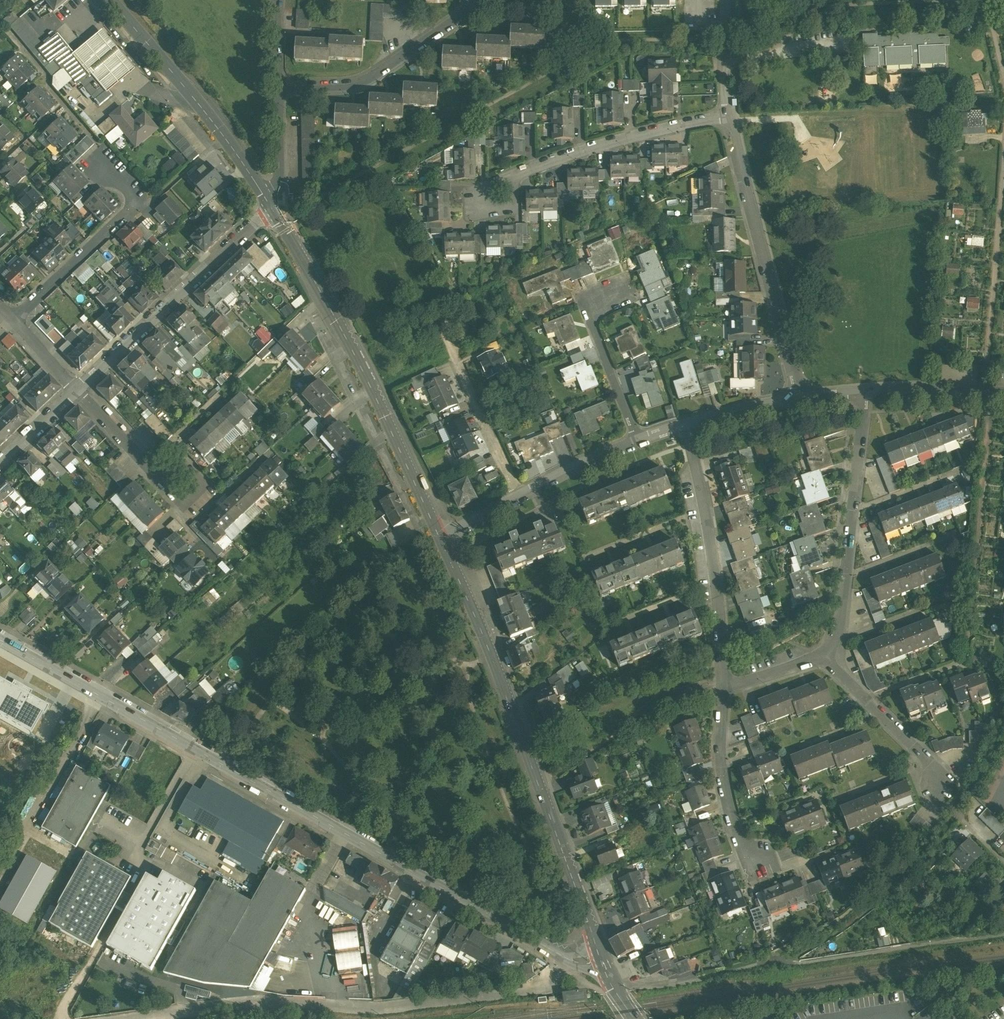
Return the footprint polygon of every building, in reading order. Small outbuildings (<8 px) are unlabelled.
[(43,1),(33,10),(37,15),(48,6),(53,12),(68,0),(42,0),(43,1)] [(595,8),(612,8),(612,7),(612,0),(595,0),(595,8)] [(624,8),(641,8),(641,7),(641,0),(624,0),(624,8)] [(420,7),(372,5),(370,34),(382,35),(383,17),(419,19),(420,7)] [(310,11),(298,10),(297,29),(309,30),(310,11)] [(57,93),(73,80),(63,68),(75,58),(73,55),(56,35),(42,47),(19,19),(9,27),(52,78),(52,86),(57,93)] [(545,30),(512,28),(511,40),(511,48),(544,50),(545,30)] [(92,72),(108,92),(134,70),(101,31),(73,55),(75,58),(89,74),(92,72)] [(945,64),(945,47),(953,46),(959,71),(971,69),(971,67),(984,64),(977,34),(952,39),(952,41),(938,41),(938,36),(918,37),(918,39),(911,39),(910,35),(898,35),(898,38),(877,39),(877,36),(864,36),(865,68),(945,64)] [(511,40),(478,38),(477,51),(476,59),(510,61),(511,48),(511,40)] [(364,41),(330,39),(330,43),(329,60),(363,62),(364,41)] [(330,43),(297,41),(295,62),(329,64),(329,60),(330,43)] [(477,51),(444,49),(442,70),(476,72),(476,59),(477,51)] [(16,56),(0,71),(9,80),(25,65),(16,56)] [(696,58),(697,70),(713,69),(712,57),(696,58)] [(63,68),(73,80),(77,84),(79,82),(99,106),(112,96),(108,92),(92,72),(89,74),(75,58),(63,68)] [(673,61),(649,62),(650,84),(652,84),(672,83),(676,83),(675,74),(675,72),(673,72),(673,61)] [(25,65),(9,80),(18,89),(33,75),(25,65)] [(672,83),(652,84),(652,97),(672,97),(672,83)] [(438,87),(404,85),(404,99),(403,106),(437,108),(438,87)] [(36,88),(21,103),(30,112),(45,97),(36,88)] [(4,94),(0,97),(0,108),(4,112),(3,112),(3,113),(13,104),(4,94)] [(622,94),(602,94),(602,108),(622,108),(622,94)] [(45,97),(30,112),(39,121),(54,106),(45,97)] [(404,99),(370,97),(370,110),(369,118),(403,119),(403,106),(404,99)] [(672,97),(652,97),(652,114),(672,113),(672,97)] [(370,110),(336,108),(335,128),(369,130),(369,118),(370,110)] [(622,108),(602,108),(602,125),(623,124),(622,108)] [(123,114),(119,109),(110,117),(114,121),(123,114)] [(572,109),(552,110),(553,123),(573,123),(572,109)] [(971,113),(956,114),(957,135),(985,133),(984,121),(982,121),(981,111),(970,111),(971,113)] [(118,127),(104,138),(110,145),(124,134),(135,148),(157,130),(144,114),(133,123),(124,112),(123,114),(114,121),(118,127)] [(314,115),(302,115),(304,182),(316,182),(314,115)] [(110,117),(96,129),(104,138),(118,127),(114,121),(110,117)] [(58,119),(43,134),(52,143),(67,128),(58,119)] [(573,123),(553,123),(553,140),(573,139),(573,123)] [(0,124),(0,150),(7,143),(13,137),(0,124)] [(167,137),(176,129),(172,125),(163,133),(167,137)] [(523,140),(523,126),(503,127),(503,140),(523,140)] [(67,128),(52,143),(60,153),(76,138),(67,128)] [(171,141),(180,134),(176,129),(167,137),(171,141)] [(175,146),(184,138),(180,134),(171,141),(175,146)] [(474,135),(465,140),(465,142),(468,142),(469,150),(474,150),(474,146),(474,135)] [(94,144),(87,136),(82,140),(90,149),(94,144)] [(179,150),(188,143),(184,138),(175,146),(179,150)] [(90,149),(82,140),(78,144),(86,153),(90,149)] [(523,140),(503,140),(504,157),(524,157),(523,140)] [(183,155),(191,147),(188,143),(179,150),(183,155)] [(86,153),(78,144),(73,149),(81,157),(86,153)] [(682,145),(665,146),(666,166),(682,166),(682,159),(682,148),(682,145)] [(454,151),(454,146),(445,152),(445,165),(454,164),(454,151)] [(665,146),(652,146),(652,159),(652,166),(666,166),(665,146)] [(187,159),(195,151),(191,147),(183,155),(187,159)] [(19,148),(10,156),(14,160),(22,152),(19,148)] [(73,149),(69,153),(77,161),(81,157),(73,149)] [(454,151),(454,164),(474,164),(474,150),(469,150),(454,151)] [(190,163),(199,156),(195,151),(187,159),(190,163)] [(170,173),(185,160),(178,152),(163,165),(170,173)] [(77,161),(69,153),(64,157),(72,165),(77,161)] [(640,156),(624,157),(624,177),(641,176),(641,171),(640,160),(640,156)] [(624,157),(610,157),(611,170),(611,177),(624,177),(624,157)] [(14,161),(8,166),(0,173),(13,187),(27,174),(14,161)] [(716,163),(704,168),(707,175),(710,173),(718,169),(719,169),(716,163)] [(190,180),(206,198),(224,182),(208,164),(200,171),(191,179),(190,180)] [(474,164),(454,164),(454,172),(455,181),(475,180),(474,164)] [(63,190),(78,176),(69,166),(54,181),(63,190)] [(187,174),(191,179),(200,171),(196,166),(187,174)] [(598,169),(582,170),(583,190),(599,189),(599,182),(598,171),(598,169)] [(582,170),(569,170),(569,183),(569,190),(583,190),(582,170)] [(63,190),(71,200),(78,193),(87,185),(78,176),(63,190)] [(710,177),(709,177),(709,179),(699,180),(699,195),(723,194),(722,177),(720,177),(710,177)] [(42,201),(29,188),(16,200),(29,215),(37,208),(36,207),(42,201)] [(93,213),(109,198),(100,189),(92,197),(85,204),(93,213)] [(557,190),(541,191),(541,211),(558,211),(557,195),(557,190)] [(541,191),(527,191),(527,193),(528,206),(527,206),(527,211),(541,211),(541,191)] [(74,205),(79,200),(82,198),(78,193),(71,200),(70,201),(74,205)] [(85,204),(92,197),(87,193),(82,198),(79,200),(83,205),(85,204)] [(440,193),(428,194),(428,195),(428,207),(448,207),(448,193),(440,193)] [(723,194),(699,195),(699,209),(699,210),(702,210),(723,210),(724,210),(723,194)] [(428,195),(419,195),(420,208),(428,207),(428,195)] [(118,207),(109,198),(93,213),(102,222),(118,207)] [(183,214),(169,198),(155,210),(157,212),(165,221),(169,226),(183,214)] [(964,205),(953,205),(952,215),(963,216),(964,205)] [(448,207),(428,207),(429,224),(431,224),(442,223),(449,223),(448,207)] [(204,217),(198,210),(195,212),(194,214),(200,221),(204,217)] [(165,221),(157,212),(153,216),(161,225),(165,221)] [(200,221),(194,214),(189,218),(196,225),(200,221)] [(219,214),(205,227),(218,240),(232,228),(219,214)] [(34,217),(26,225),(30,229),(38,221),(34,217)] [(724,221),(714,222),(714,223),(715,252),(735,251),(734,221),(724,221)] [(85,231),(78,223),(73,227),(79,233),(81,235),(85,231)] [(135,229),(130,223),(117,236),(129,249),(142,237),(142,236),(135,229)] [(73,227),(71,224),(67,228),(74,237),(79,233),(73,227)] [(152,236),(141,224),(135,229),(142,236),(142,237),(146,241),(152,236)] [(70,241),(56,225),(47,234),(51,239),(61,249),(70,241)] [(218,240),(205,227),(192,239),(205,253),(218,240)] [(501,227),(486,228),(486,236),(487,247),(487,248),(502,247),(501,227)] [(516,227),(501,227),(502,247),(517,247),(516,236),(516,227)] [(474,234),(459,235),(460,255),(475,254),(475,247),(475,236),(474,234)] [(459,235),(444,235),(445,255),(460,255),(459,235)] [(984,239),(972,237),(972,246),(983,247),(984,239)] [(51,239),(42,247),(56,263),(66,254),(61,249),(51,239)] [(608,240),(589,248),(593,259),(589,261),(594,274),(595,274),(618,264),(608,240)] [(169,253),(161,245),(156,249),(160,254),(164,257),(169,253)] [(260,251),(255,245),(246,253),(253,261),(250,264),(258,272),(270,261),(260,251)] [(56,263),(42,247),(32,256),(39,263),(47,272),(56,263)] [(274,257),(265,247),(260,251),(270,261),(274,257)] [(243,250),(231,262),(241,273),(250,264),(253,261),(246,253),(243,250)] [(653,250),(647,252),(648,253),(639,257),(646,273),(639,276),(645,288),(666,280),(653,250)] [(182,275),(165,258),(165,259),(164,257),(160,254),(153,261),(158,267),(174,283),(182,275)] [(27,259),(23,255),(19,259),(20,260),(26,267),(31,263),(27,259)] [(32,256),(31,255),(27,259),(31,263),(35,267),(39,263),(32,256)] [(26,267),(20,260),(11,269),(25,284),(35,276),(26,267)] [(594,274),(589,261),(580,265),(580,266),(585,277),(594,274)] [(231,262),(219,273),(229,284),(241,273),(231,262)] [(85,263),(72,274),(82,284),(94,273),(85,263)] [(728,279),(728,293),(728,294),(737,294),(745,293),(745,263),(724,263),(725,279),(728,279)] [(960,265),(947,264),(946,275),(959,276),(960,265)] [(120,266),(116,270),(121,275),(125,272),(120,266)] [(580,266),(568,271),(571,279),(572,282),(585,277),(580,266)] [(141,274),(135,267),(131,271),(134,275),(137,277),(141,274)] [(174,283),(158,267),(152,274),(155,277),(153,278),(154,279),(153,281),(158,286),(157,287),(160,289),(162,287),(165,291),(174,283)] [(25,284),(11,269),(1,278),(16,293),(25,284)] [(560,270),(523,284),(528,295),(550,286),(552,291),(546,293),(547,295),(549,294),(553,305),(566,299),(562,288),(561,289),(559,283),(564,281),(561,274),(560,270)] [(568,271),(561,274),(564,281),(565,282),(571,279),(568,271)] [(126,282),(149,306),(157,298),(137,277),(134,275),(131,278),(125,272),(121,275),(120,276),(126,282)] [(257,276),(253,272),(250,274),(245,278),(250,282),(252,285),(255,282),(254,279),(257,276)] [(207,284),(223,301),(235,290),(229,284),(219,273),(207,284)] [(72,298),(77,294),(66,280),(60,285),(72,298)] [(118,289),(111,281),(106,285),(114,293),(118,289)] [(149,306),(126,282),(122,287),(127,292),(125,294),(130,300),(129,301),(141,314),(149,306)] [(223,301),(207,284),(195,296),(198,298),(196,300),(203,308),(210,303),(215,309),(223,301)] [(107,287),(99,294),(106,301),(108,299),(114,294),(107,287)] [(662,290),(651,295),(654,303),(665,298),(662,290)] [(106,301),(99,294),(95,299),(97,301),(100,297),(105,303),(106,301)] [(122,303),(114,294),(108,299),(117,308),(118,307),(122,303)] [(654,303),(646,306),(651,317),(657,314),(664,331),(680,325),(669,297),(665,298),(654,303)] [(980,299),(967,298),(967,309),(979,310),(980,299)] [(112,317),(120,309),(118,307),(117,308),(108,299),(106,301),(111,307),(107,311),(112,317)] [(111,307),(106,301),(105,303),(101,306),(107,311),(111,307)] [(731,306),(731,321),(755,320),(755,305),(740,305),(731,306)] [(184,306),(176,314),(187,327),(192,322),(196,319),(184,306)] [(132,322),(120,309),(112,317),(124,329),(132,322)] [(198,338),(187,327),(176,314),(167,322),(188,344),(190,345),(198,338)] [(570,315),(543,326),(547,334),(556,332),(563,347),(580,340),(579,340),(572,322),(570,315)] [(54,328),(43,316),(34,324),(46,336),(54,328)] [(216,316),(209,324),(219,334),(227,326),(216,316)] [(124,329),(112,317),(104,324),(111,332),(115,336),(116,337),(124,329)] [(755,320),(731,321),(732,335),(732,336),(748,335),(756,335),(755,320)] [(211,342),(192,322),(187,327),(198,338),(206,347),(211,342)] [(104,324),(98,330),(109,341),(113,338),(109,334),(111,332),(104,324)] [(261,326),(255,334),(266,343),(273,335),(261,326)] [(646,354),(633,326),(624,330),(626,335),(615,340),(620,351),(628,348),(633,360),(646,354)] [(954,328),(942,327),(941,337),(953,338),(954,328)] [(151,337),(176,364),(181,360),(173,352),(176,348),(159,330),(151,337)] [(104,348),(91,335),(88,338),(82,331),(76,336),(96,356),(104,348)] [(277,359),(284,352),(292,360),(293,358),(306,346),(292,331),(280,343),(280,344),(271,353),(277,359)] [(96,356),(76,336),(73,332),(65,340),(68,343),(88,363),(96,356)] [(17,342),(9,334),(1,342),(9,350),(17,342)] [(154,357),(155,357),(161,363),(161,362),(172,374),(179,367),(176,364),(151,337),(143,345),(154,357)] [(190,345),(198,354),(206,347),(198,338),(190,345)] [(257,339),(254,346),(260,349),(263,341),(257,339)] [(275,339),(258,355),(263,361),(271,353),(280,344),(280,343),(275,339)] [(750,341),(748,341),(736,341),(737,349),(743,349),(743,348),(750,348),(750,341)] [(88,363),(68,343),(60,351),(79,371),(88,363)] [(500,350),(496,343),(482,350),(485,357),(495,352),(500,350)] [(188,344),(184,348),(194,358),(198,354),(190,345),(188,344)] [(193,358),(182,346),(178,351),(189,363),(193,358)] [(306,346),(293,358),(306,371),(319,359),(306,346)] [(579,347),(568,352),(570,357),(581,353),(579,347)] [(743,348),(743,349),(743,354),(740,355),(740,364),(764,364),(765,364),(765,348),(750,348),(743,348)] [(480,359),(489,379),(504,372),(501,366),(505,364),(502,355),(498,357),(495,352),(485,357),(480,359)] [(126,361),(138,373),(148,385),(157,377),(153,373),(142,361),(134,353),(126,361)] [(581,353),(570,357),(574,366),(585,362),(581,353)] [(647,356),(636,361),(639,368),(650,363),(647,356)] [(157,369),(146,357),(142,361),(153,373),(157,369)] [(138,373),(126,361),(118,368),(129,381),(138,373)] [(691,361),(683,363),(687,378),(673,383),(679,399),(701,392),(691,361)] [(587,368),(585,362),(574,366),(560,372),(562,375),(561,376),(562,380),(563,379),(565,382),(576,378),(582,393),(598,386),(591,367),(587,368)] [(650,363),(639,368),(641,374),(652,369),(650,363)] [(764,364),(740,364),(740,380),(730,380),(731,389),(755,389),(755,380),(765,379),(764,364)] [(436,368),(421,375),(426,386),(441,379),(436,368)] [(174,379),(167,371),(163,375),(170,382),(174,379)] [(710,371),(704,373),(707,385),(714,383),(710,371)] [(309,372),(301,380),(305,385),(314,377),(309,372)] [(148,385),(138,373),(129,381),(136,387),(139,384),(143,389),(148,385)] [(654,373),(631,380),(636,397),(650,392),(655,407),(663,404),(654,373)] [(704,373),(698,375),(701,387),(707,385),(704,373)] [(32,380),(27,374),(21,379),(27,385),(32,380)] [(421,375),(412,380),(418,390),(426,386),(421,375)] [(48,376),(40,384),(52,397),(61,389),(48,376)] [(122,391),(109,377),(96,389),(115,409),(121,404),(116,397),(122,391)] [(314,377),(305,385),(309,390),(318,381),(314,377)] [(441,379),(426,386),(439,413),(457,405),(444,377),(441,379)] [(309,390),(303,396),(314,407),(330,392),(319,381),(318,381),(309,390)] [(22,397),(9,384),(5,388),(17,401),(22,397)] [(52,397),(40,384),(32,391),(44,404),(52,397)] [(139,400),(129,390),(125,393),(135,404),(139,400)] [(44,404),(32,391),(24,399),(36,412),(44,404)] [(330,392),(314,407),(325,419),(341,404),(330,392)] [(17,401),(10,394),(6,398),(13,405),(17,401)] [(257,411),(241,394),(238,397),(239,398),(232,405),(231,403),(231,404),(245,419),(247,421),(257,411)] [(605,403),(574,415),(583,437),(599,430),(594,417),(608,411),(605,403)] [(229,408),(222,414),(221,413),(220,413),(235,428),(241,435),(252,426),(245,419),(231,404),(228,406),(229,408)] [(27,420),(15,407),(3,419),(15,432),(27,420)] [(77,407),(64,419),(77,433),(90,420),(77,407)] [(145,421),(153,414),(149,410),(142,417),(145,421)] [(235,428),(220,413),(217,416),(219,417),(212,424),(211,422),(210,423),(225,438),(235,428)] [(430,424),(438,421),(436,413),(428,416),(430,424)] [(145,421),(144,422),(148,426),(157,418),(153,414),(145,421)] [(963,416),(949,422),(957,441),(970,436),(963,416)] [(455,424),(452,417),(436,424),(439,431),(446,428),(455,424)] [(157,418),(148,426),(152,430),(161,423),(157,418)] [(3,419),(0,421),(0,432),(7,439),(15,432),(3,419)] [(471,435),(464,420),(455,424),(446,428),(453,443),(471,435)] [(328,432),(324,436),(324,437),(330,443),(328,445),(333,452),(351,436),(339,422),(328,432)] [(949,422),(936,427),(944,446),(957,441),(949,422)] [(161,423),(152,430),(156,435),(165,427),(161,423)] [(225,438),(210,423),(207,426),(208,427),(202,433),(200,432),(214,448),(225,438)] [(320,423),(309,432),(314,437),(324,428),(320,423)] [(559,423),(544,429),(545,434),(546,434),(549,443),(565,436),(560,425),(559,423)] [(560,425),(565,436),(570,434),(566,423),(560,425)] [(165,427),(156,435),(160,439),(169,431),(165,427)] [(936,427),(923,432),(931,451),(944,446),(936,427)] [(324,428),(314,437),(318,442),(324,437),(324,436),(328,432),(324,428)] [(45,437),(64,456),(69,452),(62,444),(66,441),(54,429),(45,437)] [(169,431),(160,439),(164,443),(173,435),(169,431)] [(214,448),(200,432),(197,435),(198,437),(191,443),(190,442),(189,442),(204,458),(214,448)] [(923,432),(910,437),(917,456),(931,451),(923,432)] [(545,434),(518,445),(525,463),(553,452),(549,443),(546,434),(545,434)] [(471,435),(453,443),(457,451),(454,452),(458,460),(469,455),(478,451),(471,435)] [(351,436),(333,452),(339,458),(341,456),(347,463),(363,449),(351,436)] [(64,456),(45,437),(36,445),(48,457),(52,454),(65,468),(67,466),(66,464),(68,462),(64,456)] [(318,442),(314,437),(305,445),(311,452),(320,444),(318,442)] [(833,466),(823,437),(804,444),(814,472),(819,470),(833,466)] [(910,437),(897,442),(904,461),(917,456),(910,437)] [(95,444),(89,438),(82,445),(87,451),(95,444)] [(77,441),(71,447),(79,455),(85,450),(77,441)] [(260,456),(269,448),(264,442),(254,450),(260,456)] [(897,442),(884,447),(887,456),(889,461),(891,466),(904,461),(897,442)] [(69,452),(64,456),(68,462),(71,459),(73,461),(75,458),(69,452)] [(27,453),(16,464),(30,478),(41,468),(27,453)] [(472,462),(469,455),(458,460),(453,462),(456,469),(470,462),(472,462)] [(887,456),(876,460),(878,466),(889,461),(887,456)] [(472,462),(470,462),(473,467),(484,462),(481,457),(472,462)] [(110,459),(101,467),(105,471),(113,463),(110,459)] [(287,477),(271,460),(268,463),(269,465),(262,471),(275,485),(277,487),(287,477)] [(889,461),(878,466),(880,471),(891,467),(891,466),(889,461)] [(484,462),(473,467),(476,473),(486,467),(484,462)] [(113,463),(105,471),(109,475),(117,467),(113,463)] [(58,471),(51,464),(47,468),(54,475),(58,471)] [(345,464),(334,474),(338,479),(349,470),(345,464)] [(723,466),(715,468),(717,474),(720,474),(719,473),(730,470),(728,464),(723,466)] [(117,467),(109,475),(112,479),(121,471),(117,467)] [(301,467),(293,474),(298,480),(306,473),(301,467)] [(730,470),(719,473),(720,474),(729,501),(742,497),(748,495),(738,467),(730,470)] [(891,467),(880,471),(883,477),(894,473),(891,467)] [(662,468),(621,485),(630,508),(671,491),(662,468)] [(76,470),(70,474),(73,479),(79,474),(76,470)] [(262,471),(261,470),(258,473),(259,474),(252,481),(265,495),(275,485),(262,471)] [(814,472),(801,477),(806,491),(804,492),(809,506),(816,503),(829,499),(819,470),(814,472)] [(121,471),(112,479),(116,483),(125,475),(121,471)] [(497,472),(485,477),(488,483),(499,477),(497,472)] [(894,473),(883,477),(885,483),(896,478),(894,473)] [(125,475),(116,483),(120,487),(129,479),(125,475)] [(479,476),(467,482),(466,481),(463,482),(462,480),(454,484),(455,486),(450,489),(460,508),(476,500),(471,491),(486,484),(484,480),(481,481),(479,476)] [(896,478),(885,483),(887,488),(898,484),(896,478)] [(120,487),(115,492),(120,497),(134,484),(129,479),(120,487)] [(252,481),(251,480),(248,482),(249,483),(242,490),(255,504),(265,495),(252,481)] [(12,493),(11,492),(0,481),(0,499),(3,502),(12,493)] [(134,484),(120,497),(130,508),(143,495),(145,493),(142,490),(140,492),(134,484)] [(765,486),(766,494),(780,492),(779,484),(765,486)] [(898,484),(887,488),(889,494),(900,490),(898,484)] [(621,485),(579,502),(588,524),(630,508),(621,485)] [(956,485),(943,490),(950,510),(964,504),(956,485)] [(242,490),(241,489),(237,492),(239,493),(232,500),(245,514),(255,504),(242,490)] [(12,493),(3,502),(9,508),(16,515),(27,504),(14,490),(11,492),(12,493)] [(943,490),(930,495),(937,515),(950,510),(943,490)] [(381,503),(384,509),(365,524),(369,529),(387,515),(403,507),(397,494),(381,503)] [(150,502),(143,495),(130,508),(139,518),(153,505),(154,504),(152,501),(150,502)] [(930,495),(917,500),(924,520),(937,515),(930,495)] [(93,510),(99,505),(92,497),(85,503),(93,510)] [(747,517),(745,511),(747,510),(742,497),(729,501),(723,503),(733,532),(746,527),(752,525),(749,517),(747,517)] [(3,514),(9,508),(3,502),(0,499),(0,511),(3,514)] [(232,500),(230,499),(227,502),(229,503),(221,510),(234,523),(245,514),(232,500)] [(368,500),(360,507),(367,516),(375,509),(368,500)] [(924,520),(917,500),(904,505),(911,525),(924,520)] [(76,516),(83,510),(75,502),(68,508),(76,516)] [(809,506),(797,510),(807,538),(813,536),(826,532),(816,503),(809,506)] [(251,521),(262,512),(255,504),(245,514),(251,521)] [(160,512),(153,505),(139,518),(149,528),(164,514),(161,511),(160,512)] [(911,525),(904,505),(891,510),(898,530),(911,525)] [(386,522),(390,520),(394,529),(410,520),(403,507),(387,515),(369,529),(373,535),(388,524),(386,522)] [(221,510),(220,508),(218,511),(219,512),(211,519),(212,520),(231,541),(242,531),(234,523),(221,510)] [(891,510),(877,516),(879,521),(882,527),(884,532),(885,535),(898,530),(891,510)] [(175,520),(167,528),(171,532),(179,524),(175,520)] [(203,531),(216,545),(211,549),(218,557),(233,543),(231,541),(212,520),(209,523),(210,524),(203,531)] [(879,521),(868,525),(870,531),(882,527),(879,521)] [(536,534),(528,537),(537,560),(566,549),(556,526),(544,531),(540,522),(533,525),(536,534)] [(179,524),(171,532),(175,536),(183,528),(179,524)] [(733,532),(727,534),(737,562),(750,558),(756,556),(753,547),(751,548),(749,541),(751,540),(746,527),(733,532)] [(882,527),(870,531),(873,537),(884,532),(882,527)] [(203,531),(201,530),(197,534),(211,549),(216,545),(203,531)] [(395,530),(385,535),(393,550),(403,545),(395,530)] [(146,531),(137,539),(141,543),(150,536),(146,531)] [(513,543),(493,551),(498,563),(502,574),(537,560),(528,537),(519,540),(516,532),(509,535),(513,543)] [(884,532),(873,537),(875,542),(886,538),(885,535),(884,532)] [(150,536),(141,543),(145,548),(154,540),(150,536)] [(162,548),(161,549),(170,560),(186,545),(183,542),(182,543),(175,536),(162,548)] [(807,538),(794,543),(803,571),(809,569),(822,564),(813,536),(807,538)] [(76,553),(87,547),(81,537),(70,544),(76,553)] [(886,538),(875,542),(877,548),(888,543),(886,538)] [(154,540),(145,548),(149,552),(158,544),(154,540)] [(675,541),(633,558),(642,580),(684,564),(675,541)] [(888,543),(877,548),(879,553),(890,549),(888,543)] [(158,544),(149,552),(153,556),(161,549),(162,548),(158,544)] [(186,545),(170,560),(174,564),(175,563),(188,551),(190,550),(186,545)] [(890,549),(879,553),(881,559),(893,555),(890,549)] [(188,551),(175,563),(179,568),(192,555),(188,551)] [(179,568),(178,569),(183,575),(182,576),(187,582),(189,581),(194,586),(209,573),(203,567),(205,565),(199,560),(198,561),(192,555),(179,568)] [(929,560),(912,567),(911,565),(904,568),(912,590),(946,577),(937,555),(928,558),(929,560)] [(633,558),(592,575),(601,597),(642,580),(633,558)] [(737,562),(732,564),(741,592),(754,588),(760,586),(757,577),(756,578),(753,571),(755,571),(750,558),(737,562)] [(47,562),(32,577),(38,583),(32,589),(38,595),(43,590),(61,572),(54,565),(52,567),(47,562)] [(502,574),(498,563),(488,567),(500,598),(510,594),(502,574)] [(896,573),(879,579),(879,578),(870,581),(872,586),(874,592),(877,597),(879,603),(912,590),(904,568),(895,571),(896,573)] [(803,571),(790,576),(795,590),(792,591),(797,605),(819,598),(809,569),(803,571)] [(68,580),(61,572),(43,590),(49,596),(50,595),(56,601),(71,587),(66,582),(68,580)] [(872,586),(862,590),(864,596),(874,592),(872,586)] [(741,592),(736,594),(746,623),(764,617),(761,608),(760,608),(757,601),(759,601),(754,588),(741,592)] [(874,592),(864,596),(866,601),(877,597),(874,592)] [(79,595),(65,610),(71,616),(70,617),(75,623),(93,606),(86,598),(84,600),(79,595)] [(519,595),(497,603),(504,621),(526,612),(519,595)] [(877,597),(866,601),(868,607),(879,603),(877,597)] [(212,604),(208,599),(204,603),(208,608),(212,604)] [(879,603),(868,607),(871,613),(881,608),(879,603)] [(93,606),(75,623),(82,629),(82,628),(88,634),(103,620),(98,615),(100,613),(93,606)] [(881,608),(871,613),(873,618),(883,614),(881,608)] [(236,616),(231,610),(227,613),(233,619),(236,616)] [(31,612),(23,621),(27,625),(36,617),(31,612)] [(526,612),(504,621),(511,638),(526,632),(533,630),(526,612)] [(693,612),(652,628),(660,651),(702,634),(693,612)] [(119,613),(110,621),(115,626),(124,618),(119,613)] [(227,613),(216,623),(222,629),(233,619),(227,613)] [(883,614),(873,618),(875,624),(885,620),(883,614)] [(931,619),(923,623),(923,624),(906,631),(906,629),(898,632),(906,655),(950,637),(951,624),(941,624),(941,621),(936,620),(932,622),(931,619)] [(131,645),(113,627),(99,641),(117,659),(131,645)] [(526,632),(529,638),(539,634),(537,628),(533,630),(526,632)] [(652,628),(610,645),(619,667),(660,651),(652,628)] [(898,632),(890,636),(890,637),(874,644),(873,642),(864,645),(873,667),(873,668),(906,655),(898,632)] [(141,635),(132,644),(138,650),(146,643),(147,642),(141,635)] [(158,645),(152,638),(148,642),(147,642),(146,643),(152,650),(158,645)] [(516,648),(517,650),(508,654),(514,670),(530,664),(525,652),(532,649),(530,645),(528,639),(516,648)] [(138,650),(143,657),(152,650),(146,643),(138,650)] [(864,645),(853,650),(862,672),(873,667),(864,645)] [(147,661),(134,673),(144,685),(158,673),(147,661)] [(576,665),(580,674),(586,672),(583,662),(576,665)] [(564,686),(576,678),(568,666),(558,673),(563,680),(564,686)] [(873,667),(862,672),(866,683),(877,678),(873,668),(873,667)] [(214,671),(209,676),(213,680),(218,675),(214,671)] [(158,673),(144,685),(154,696),(168,684),(158,673)] [(558,673),(549,680),(551,687),(563,680),(558,673)] [(964,681),(971,698),(972,703),(990,696),(981,675),(975,678),(975,676),(964,681)] [(182,682),(173,690),(178,697),(195,682),(190,676),(183,682),(182,682)] [(971,698),(964,681),(962,676),(949,681),(958,703),(971,698)] [(209,696),(216,692),(206,678),(199,683),(209,696)] [(877,678),(866,683),(867,683),(869,688),(872,687),(871,687),(880,683),(878,678),(877,678)] [(30,733),(41,713),(43,715),(48,706),(0,679),(0,716),(30,733)] [(563,680),(551,687),(552,689),(557,688),(560,697),(567,695),(564,686),(563,680)] [(824,680),(789,694),(796,712),(798,716),(832,703),(824,680)] [(195,682),(178,697),(182,701),(192,693),(199,687),(195,682)] [(880,683),(871,687),(872,687),(874,693),(885,688),(883,682),(880,683)] [(931,686),(931,684),(919,689),(927,710),(928,712),(946,705),(937,683),(931,686)] [(209,699),(199,687),(192,693),(197,699),(187,707),(195,712),(209,699)] [(919,689),(918,687),(913,689),(912,687),(900,692),(903,701),(901,702),(904,708),(906,708),(909,717),(927,710),(919,689)] [(541,712),(547,727),(556,723),(556,721),(564,718),(557,699),(560,697),(557,688),(552,689),(535,696),(538,705),(536,706),(536,709),(536,711),(538,712),(539,712),(540,713),(541,712)] [(788,690),(759,701),(763,712),(767,723),(767,724),(796,712),(789,694),(788,690)] [(182,701),(180,703),(187,707),(197,699),(192,693),(182,701)] [(187,707),(180,703),(172,718),(187,726),(195,712),(187,707)] [(763,712),(752,716),(756,727),(767,723),(763,712)] [(752,716),(751,714),(741,718),(749,739),(759,735),(756,727),(752,716)] [(695,719),(676,727),(679,735),(677,736),(680,743),(682,743),(684,747),(695,743),(700,741),(699,736),(701,735),(695,719)] [(107,727),(101,738),(97,744),(109,750),(108,753),(116,758),(127,738),(107,727)] [(866,732),(830,746),(837,765),(838,769),(875,755),(866,732)] [(97,744),(101,738),(94,734),(86,747),(94,751),(97,744)] [(952,749),(950,738),(943,740),(947,751),(952,749)] [(941,751),(938,742),(937,740),(931,742),(935,753),(941,751)] [(947,751),(943,740),(938,742),(941,751),(942,753),(947,751)] [(146,749),(140,746),(133,742),(126,754),(133,758),(139,761),(146,749)] [(684,747),(678,749),(684,765),(686,764),(688,769),(695,766),(703,763),(695,743),(684,747)] [(828,743),(790,757),(799,780),(837,765),(830,746),(828,743)] [(756,762),(762,779),(783,771),(777,756),(775,757),(773,752),(764,755),(765,757),(755,761),(756,762)] [(592,761),(579,765),(583,776),(590,773),(591,774),(596,772),(592,761)] [(764,783),(762,779),(756,762),(739,769),(747,789),(764,783)] [(62,839),(76,848),(111,786),(75,766),(41,828),(51,834),(48,839),(59,845),(62,839)] [(688,769),(686,770),(686,769),(682,771),(685,779),(698,774),(695,766),(688,769)] [(583,776),(568,782),(575,799),(594,791),(591,784),(593,781),(591,774),(590,773),(583,776)] [(698,774),(685,779),(687,785),(704,780),(701,773),(698,774)] [(178,813),(262,860),(267,863),(274,851),(280,855),(286,846),(288,842),(289,840),(282,836),(282,837),(277,834),(283,822),(207,779),(200,791),(193,787),(178,813)] [(898,788),(882,794),(881,792),(873,795),(881,818),(915,805),(906,782),(898,786),(898,788)] [(703,786),(686,793),(693,811),(694,811),(710,805),(703,786)] [(865,800),(849,807),(848,805),(840,808),(848,830),(881,818),(873,795),(865,798),(865,800)] [(606,797),(595,802),(597,807),(603,805),(608,803),(606,797)] [(817,801),(798,808),(806,828),(825,820),(817,801)] [(597,807),(580,814),(585,825),(607,816),(603,805),(597,807)] [(798,808),(780,815),(788,838),(807,831),(806,828),(798,808)] [(986,809),(978,818),(999,838),(1003,832),(1003,826),(986,809)] [(693,811),(683,815),(685,821),(696,817),(694,811),(693,811)] [(926,821),(916,814),(909,823),(919,830),(926,821)] [(607,816),(585,825),(589,836),(606,829),(611,827),(607,816)] [(696,817),(685,821),(688,828),(695,825),(696,827),(700,826),(696,817)] [(696,827),(688,830),(692,839),(694,838),(697,846),(717,838),(711,821),(700,826),(696,827)] [(935,829),(926,821),(919,830),(928,838),(935,829)] [(611,827),(606,829),(608,835),(619,830),(617,825),(611,827)] [(25,835),(18,831),(13,828),(8,838),(13,841),(19,845),(25,835)] [(324,844),(296,828),(289,840),(288,842),(303,851),(302,853),(315,861),(324,844)] [(146,848),(172,862),(177,852),(151,838),(146,848)] [(717,838),(697,846),(700,854),(698,855),(701,864),(713,859),(724,855),(717,838)] [(983,854),(969,840),(952,857),(966,871),(983,854)] [(613,843),(594,850),(601,867),(619,860),(613,843)] [(856,850),(836,858),(843,876),(863,868),(856,850)] [(373,865),(351,852),(345,862),(367,874),(373,865)] [(48,910),(37,931),(42,934),(48,923),(92,948),(131,878),(87,853),(54,913),(48,910)] [(55,871),(26,855),(0,902),(0,911),(25,925),(55,871)] [(836,858),(817,865),(822,879),(825,886),(826,885),(831,883),(830,881),(843,876),(836,858)] [(713,859),(702,864),(705,873),(717,868),(713,859)] [(399,879),(373,865),(367,874),(362,883),(371,888),(369,891),(378,896),(380,893),(388,898),(399,879)] [(633,865),(619,871),(622,878),(636,873),(633,865)] [(717,868),(705,873),(709,882),(710,882),(710,881),(720,877),(717,868)] [(215,881),(164,973),(208,985),(250,989),(264,964),(306,890),(270,870),(252,902),(215,881)] [(622,878),(620,879),(623,889),(621,889),(625,898),(644,891),(641,882),(643,882),(639,872),(636,873),(622,878)] [(159,882),(147,875),(107,945),(151,970),(171,935),(177,938),(185,923),(180,920),(196,891),(164,873),(159,882)] [(720,877),(710,881),(710,882),(716,899),(738,890),(739,890),(732,873),(720,877)] [(802,887),(798,878),(780,885),(787,904),(794,901),(796,904),(806,900),(807,900),(802,887)] [(822,879),(813,883),(817,894),(827,890),(826,885),(825,886),(822,879)] [(813,883),(807,885),(812,896),(817,894),(813,883)] [(780,885),(761,892),(766,905),(770,914),(788,907),(787,904),(780,885)] [(812,896),(807,885),(802,887),(807,900),(806,900),(808,905),(815,903),(812,896)] [(368,912),(323,887),(325,902),(362,923),(368,912)] [(738,890),(716,899),(720,908),(723,907),(726,915),(746,907),(742,898),(741,899),(738,890)] [(625,898),(622,900),(630,920),(649,912),(645,903),(648,902),(644,891),(625,898)] [(1002,901),(995,908),(1003,916),(1003,915),(1003,903),(1002,901)] [(436,916),(413,903),(398,929),(422,942),(432,947),(432,946),(441,931),(431,925),(436,916)] [(770,914),(766,905),(761,908),(765,919),(771,916),(770,914)] [(761,908),(751,911),(755,922),(760,921),(765,919),(761,908)] [(666,909),(643,918),(645,923),(658,917),(668,914),(666,909)] [(438,912),(436,916),(431,925),(441,931),(448,918),(438,912)] [(645,923),(640,925),(643,930),(644,932),(661,924),(658,917),(645,923)] [(755,922),(753,923),(757,932),(763,929),(760,921),(755,922)] [(456,924),(452,931),(451,931),(449,934),(450,935),(446,941),(444,946),(459,954),(461,951),(460,951),(471,932),(456,923),(456,924)] [(640,925),(609,941),(618,958),(635,949),(629,937),(635,934),(643,930),(640,925)] [(333,930),(339,975),(362,972),(356,927),(333,930)] [(422,942),(398,929),(391,941),(418,956),(427,961),(435,948),(432,946),(432,947),(422,942)] [(472,929),(471,932),(460,951),(461,951),(486,965),(493,952),(494,952),(496,946),(498,944),(472,929)] [(643,930),(635,934),(643,948),(651,944),(644,932),(643,930)] [(880,946),(890,944),(888,936),(878,938),(880,946)] [(454,963),(459,954),(444,946),(446,941),(444,940),(437,953),(454,963)] [(418,956),(391,941),(381,960),(407,975),(418,956)] [(666,947),(644,956),(645,959),(649,969),(651,975),(665,970),(665,972),(674,968),(673,965),(666,947)] [(511,949),(500,950),(500,956),(501,960),(501,963),(522,961),(524,957),(511,949)] [(494,952),(493,952),(486,965),(493,970),(499,960),(501,960),(500,956),(494,952)] [(418,956),(407,975),(401,986),(410,991),(427,961),(418,956)] [(686,960),(673,965),(674,968),(665,972),(668,978),(676,975),(679,976),(691,971),(686,960)] [(531,962),(522,964),(524,973),(533,972),(531,962)] [(578,993),(578,991),(564,994),(566,1003),(583,1000),(585,997),(584,992),(578,993)]
